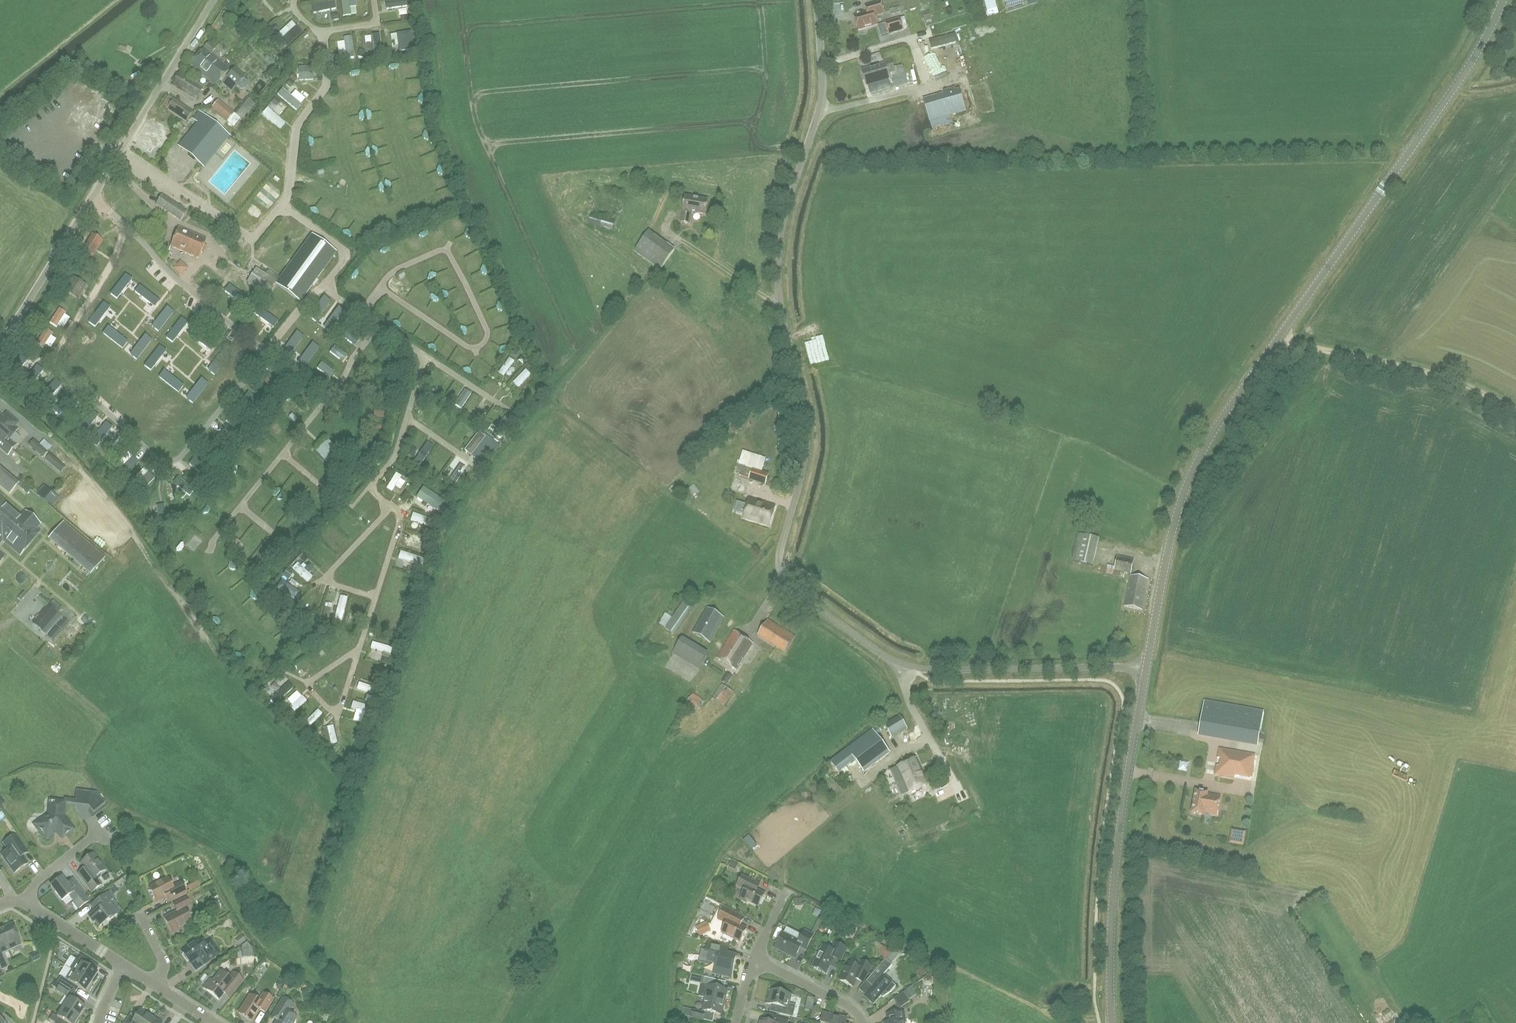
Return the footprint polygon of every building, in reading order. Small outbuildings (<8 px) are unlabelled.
[(1008,9),(1022,5),(1021,0),(1005,0),(1008,9)] [(880,2),(865,7),(867,13),(854,17),(858,30),(877,25),(875,16),(883,14),(880,2)] [(986,4),(988,16),(998,15),(996,2),(986,4)] [(904,31),(900,18),(885,23),(888,36),(904,31)] [(292,27),(284,38),(288,41),(296,31),(292,27)] [(397,29),(398,47),(406,47),(406,40),(411,39),(411,29),(397,29)] [(222,64),(210,54),(209,53),(214,47),(208,43),(204,48),(190,65),(209,81),(214,75),(220,68),(219,68),(222,64)] [(888,74),(895,72),(891,60),(884,63),(885,64),(862,71),(867,86),(890,80),(888,74)] [(315,77),(314,63),(298,63),(299,78),(315,77)] [(227,78),(236,85),(240,89),(244,88),(247,85),(247,81),(243,77),(233,69),(231,71),(222,64),(219,68),(220,68),(214,75),(209,81),(215,86),(225,75),(227,78)] [(902,66),(896,67),(902,86),(907,85),(902,66)] [(336,71),(339,83),(349,81),(346,69),(336,71)] [(370,69),(361,70),(361,81),(371,81),(370,69)] [(196,100),(204,87),(180,73),(172,86),(196,100)] [(917,73),(912,74),(915,83),(920,81),(917,73)] [(89,95),(93,89),(87,85),(84,91),(89,95)] [(283,87),(279,92),(296,106),(300,101),(283,87)] [(943,91),(944,95),(923,101),(929,121),(965,111),(959,90),(955,91),(954,88),(943,91)] [(192,113),(174,101),(168,110),(186,123),(192,113)] [(219,101),(212,109),(227,122),(228,122),(233,126),(240,118),(234,114),(219,101)] [(281,128),(286,122),(267,105),(262,111),(281,128)] [(370,107),(359,108),(360,117),(371,116),(370,107)] [(203,167),(229,136),(204,115),(178,146),(203,167)] [(36,117),(30,123),(35,128),(41,122),(36,117)] [(323,120),(314,118),(311,126),(321,129),(323,120)] [(184,129),(178,125),(175,129),(180,133),(184,129)] [(9,135),(1,141),(5,147),(13,142),(9,135)] [(314,156),(328,156),(327,148),(314,148),(314,156)] [(279,198),(282,193),(268,183),(265,188),(279,198)] [(273,205),(276,201),(261,192),(258,196),(273,205)] [(182,220),(187,212),(162,195),(155,205),(177,219),(177,218),(182,220)] [(705,215),(708,201),(685,197),(682,211),(683,211),(681,222),(689,224),(691,212),(705,215)] [(630,204),(644,211),(647,205),(632,199),(630,204)] [(612,231),(615,221),(592,214),(588,224),(601,228),(601,227),(612,231)] [(459,215),(453,223),(462,231),(468,223),(459,215)] [(198,258),(206,239),(178,227),(170,247),(198,258)] [(660,270),(674,251),(648,232),(634,251),(660,270)] [(92,256),(102,240),(93,235),(78,258),(86,264),(91,256),(92,256)] [(311,235),(276,284),(300,302),(336,253),(311,235)] [(412,249),(420,246),(416,236),(408,239),(412,249)] [(447,257),(436,259),(438,268),(448,267),(447,257)] [(182,275),(189,267),(182,261),(175,269),(182,275)] [(365,262),(361,270),(369,275),(374,267),(365,262)] [(200,272),(214,279),(217,273),(203,266),(200,272)] [(248,268),(248,282),(261,283),(261,269),(248,268)] [(124,276),(111,293),(117,298),(130,281),(124,276)] [(65,292),(75,297),(83,284),(73,278),(65,292)] [(357,295),(361,284),(352,280),(347,291),(357,295)] [(230,286),(225,292),(242,306),(247,300),(230,286)] [(140,287),(135,293),(153,307),(157,301),(140,287)] [(323,298),(309,315),(315,320),(329,303),(323,298)] [(102,305),(89,322),(95,327),(108,309),(102,305)] [(166,308),(153,326),(159,330),(172,313),(166,308)] [(259,308),(255,315),(273,328),(277,321),(259,308)] [(338,309),(324,326),(330,331),(344,313),(338,309)] [(494,311),(496,325),(505,324),(503,310),(494,311)] [(180,319),(167,337),(173,341),(186,324),(180,319)] [(109,329),(104,335),(121,348),(126,342),(109,329)] [(195,329),(190,335),(207,348),(212,342),(195,329)] [(354,345),(359,340),(348,330),(343,336),(354,345)] [(296,333),(282,351),(288,355),(302,338),(296,333)] [(145,336),(131,353),(137,358),(151,341),(145,336)] [(312,345),(298,362),(304,367),(318,350),(312,345)] [(335,346),(331,353),(342,361),(347,354),(335,346)] [(449,357),(453,350),(445,346),(441,353),(449,357)] [(159,347),(145,365),(151,369),(165,352),(159,347)] [(493,347),(487,354),(494,360),(500,354),(493,347)] [(463,364),(468,356),(461,350),(455,358),(463,364)] [(223,352),(209,369),(215,374),(229,356),(223,352)] [(823,361),(820,355),(811,359),(814,366),(823,361)] [(511,356),(498,369),(504,375),(517,361),(511,356)] [(324,362),(319,368),(331,379),(336,373),(324,362)] [(36,366),(22,384),(28,388),(42,371),(36,366)] [(526,367),(514,380),(521,386),(532,373),(526,367)] [(258,376),(263,386),(273,381),(268,371),(258,376)] [(164,372),(160,378),(177,392),(182,386),(164,372)] [(201,380),(187,398),(193,402),(207,385),(201,380)] [(54,381),(40,398),(46,403),(60,385),(54,381)] [(380,390),(381,399),(392,397),(391,389),(380,390)] [(68,393),(54,411),(60,415),(74,398),(68,393)] [(248,393),(243,399),(260,413),(265,407),(248,393)] [(481,422),(493,405),(485,400),(473,417),(481,422)] [(374,408),(373,416),(384,418),(385,410),(374,408)] [(90,412),(77,430),(83,434),(96,417),(90,412)] [(505,413),(498,426),(507,430),(513,418),(505,413)] [(13,428),(17,424),(6,415),(3,419),(0,417),(0,448),(8,455),(15,447),(8,441),(17,431),(13,428)] [(230,415),(225,421),(242,435),(247,429),(230,415)] [(371,421),(369,430),(380,432),(382,423),(371,421)] [(105,424),(91,442),(97,446),(111,429),(105,424)] [(211,437),(207,443),(224,456),(229,450),(211,437)] [(45,438),(40,444),(49,451),(53,445),(45,438)] [(42,458),(47,452),(33,440),(28,446),(42,458)] [(325,461),(337,450),(326,440),(315,451),(325,461)] [(124,443),(111,460),(117,465),(130,447),(124,443)] [(409,453),(415,456),(419,448),(413,445),(409,453)] [(415,457),(422,461),(427,453),(420,449),(415,457)] [(65,468),(50,454),(45,460),(60,473),(65,468)] [(132,458),(119,475),(125,480),(138,462),(132,458)] [(193,459),(189,465),(206,479),(211,473),(193,459)] [(455,479),(464,463),(458,460),(449,476),(455,479)] [(9,492),(19,480),(0,463),(0,484),(9,492)] [(738,465),(736,471),(741,473),(740,477),(749,480),(765,485),(768,474),(762,472),(739,465),(738,465)] [(234,477),(240,476),(238,466),(231,468),(234,477)] [(147,471),(134,489),(140,494),(153,476),(147,471)] [(397,471),(387,486),(394,491),(404,475),(397,471)] [(177,478),(173,484),(190,497),(195,491),(177,478)] [(242,500),(222,483),(216,490),(236,507),(242,500)] [(438,494),(424,485),(418,494),(432,504),(438,494)] [(53,494),(50,491),(43,499),(47,502),(53,494)] [(769,526),(775,507),(749,499),(743,518),(769,526)] [(26,514),(22,519),(0,500),(0,542),(2,539),(20,555),(39,533),(34,530),(38,525),(26,514)] [(164,506),(156,507),(160,528),(167,527),(164,506)] [(221,525),(202,509),(196,516),(216,532),(221,525)] [(413,511),(410,519),(430,525),(433,517),(413,511)] [(350,534),(354,530),(338,515),(334,520),(350,534)] [(63,523),(57,529),(66,536),(70,531),(71,530),(63,523)] [(59,544),(68,551),(79,537),(71,530),(70,531),(66,536),(59,544)] [(407,530),(404,537),(422,542),(424,535),(407,530)] [(329,533),(325,536),(337,548),(341,544),(329,533)] [(1092,566),(1099,539),(1081,535),(1075,562),(1092,566)] [(87,545),(79,537),(68,551),(76,558),(87,545)] [(76,558),(84,565),(96,552),(87,545),(76,558)] [(323,566),(327,562),(311,546),(307,550),(323,566)] [(400,548),(398,556),(413,561),(415,553),(400,548)] [(93,572),(104,559),(96,552),(84,565),(93,572)] [(169,562),(176,569),(182,562),(175,555),(169,562)] [(1130,574),(1134,560),(1117,556),(1112,575),(1124,578),(1125,573),(1130,574)] [(309,582),(314,577),(298,561),(293,566),(309,582)] [(394,569),(392,577),(408,581),(410,574),(394,569)] [(27,573),(6,591),(16,603),(37,586),(27,573)] [(1142,610),(1148,579),(1130,576),(1124,607),(1142,610)] [(386,596),(401,600),(403,594),(388,590),(386,596)] [(336,608),(342,610),(347,595),(341,593),(336,608)] [(685,599),(665,628),(665,629),(674,636),(695,605),(685,599)] [(48,605),(32,624),(42,632),(58,613),(48,605)] [(710,643),(724,618),(707,608),(692,633),(710,643)] [(667,625),(672,615),(666,612),(661,622),(667,625)] [(67,618),(50,636),(56,641),(72,623),(67,618)] [(786,653),(795,637),(768,620),(758,635),(786,653)] [(736,671),(753,644),(734,631),(716,658),(736,671)] [(698,669),(708,652),(701,649),(696,658),(684,651),(689,642),(682,638),(672,654),(698,669)] [(392,650),(393,644),(372,641),(371,647),(392,650)] [(317,651),(301,660),(306,668),(321,659),(317,651)] [(262,658),(252,659),(254,667),(263,666),(262,658)] [(364,665),(375,667),(377,662),(366,659),(364,665)] [(727,685),(732,677),(726,673),(722,682),(727,685)] [(295,681),(277,690),(280,696),(298,687),(295,681)] [(369,691),(371,683),(359,681),(358,689),(369,691)] [(724,705),(733,692),(721,684),(712,697),(724,705)] [(303,691),(289,708),(296,713),(309,696),(303,691)] [(681,714),(691,711),(687,698),(677,701),(681,714)] [(366,712),(369,704),(354,699),(351,708),(366,712)] [(1204,701),(1201,720),(1199,732),(1208,734),(1207,739),(1257,748),(1263,712),(1204,701)] [(318,708),(307,719),(313,724),(323,713),(318,708)] [(892,738),(907,729),(899,716),(884,725),(892,738)] [(327,725),(332,743),(338,742),(333,723),(327,725)] [(890,753),(876,735),(872,730),(846,749),(830,762),(838,774),(855,761),(864,773),(890,753)] [(895,770),(890,772),(895,784),(900,782),(922,771),(916,759),(913,752),(912,752),(911,749),(891,759),(892,761),(891,762),(894,769),(895,770)] [(1251,778),(1255,756),(1219,750),(1218,758),(1220,759),(1218,767),(1216,767),(1215,775),(1234,778),(1234,775),(1251,778)] [(1172,777),(1184,776),(1183,769),(1172,770),(1172,777)] [(900,782),(895,784),(901,795),(905,793),(906,794),(909,801),(910,801),(911,804),(931,794),(930,792),(931,791),(928,784),(927,783),(922,771),(900,782)] [(934,793),(939,790),(935,780),(929,782),(934,793)] [(1206,796),(1207,794),(1195,792),(1191,813),(1202,815),(1203,813),(1216,815),(1219,799),(1206,796)] [(96,812),(108,803),(105,800),(94,808),(96,812)] [(55,832),(60,839),(72,830),(62,817),(64,803),(56,802),(48,801),(46,817),(42,821),(38,821),(35,823),(35,827),(37,830),(41,830),(47,838),(55,832)] [(8,851),(2,855),(14,873),(27,864),(22,856),(28,852),(16,835),(4,844),(8,851)] [(91,855),(80,864),(84,869),(78,874),(92,892),(101,885),(97,880),(101,877),(100,874),(105,870),(98,861),(96,862),(91,855)] [(758,906),(764,894),(757,891),(760,885),(742,875),(737,886),(745,890),(740,899),(746,902),(747,901),(758,906)] [(66,884),(61,878),(51,886),(62,901),(69,895),(74,902),(73,903),(78,910),(91,900),(86,894),(85,895),(73,879),(66,884)] [(156,902),(165,897),(168,903),(186,893),(181,884),(172,889),(167,878),(148,888),(156,902)] [(200,887),(197,880),(186,886),(190,892),(200,887)] [(108,903),(113,899),(109,892),(91,906),(95,912),(88,917),(93,923),(95,921),(99,927),(101,925),(105,924),(107,921),(109,919),(110,920),(117,915),(108,903)] [(186,898),(173,904),(177,911),(164,918),(172,934),(192,924),(184,908),(189,905),(186,898)] [(708,902),(704,909),(713,913),(717,906),(708,902)] [(740,942),(747,929),(741,926),(745,919),(724,908),(718,919),(726,923),(722,933),(740,942)] [(709,920),(698,924),(701,934),(712,930),(709,920)] [(0,930),(0,948),(19,939),(12,925),(0,930)] [(805,931),(799,942),(783,933),(776,947),(787,953),(786,953),(795,958),(800,947),(805,950),(813,935),(805,931)] [(200,958),(204,965),(220,954),(211,942),(204,946),(199,939),(181,952),(188,962),(194,958),(200,958)] [(245,954),(254,952),(252,940),(243,941),(245,954)] [(719,953),(721,946),(708,943),(706,953),(710,954),(708,962),(716,964),(714,973),(730,977),(735,956),(719,953)] [(831,950),(829,951),(822,947),(812,966),(826,973),(834,958),(840,961),(847,948),(835,943),(831,950)] [(885,959),(886,959),(893,951),(881,945),(883,960),(885,959)] [(891,964),(893,961),(899,954),(894,949),(893,951),(886,959),(891,964)] [(59,971),(64,975),(78,956),(73,952),(59,971)] [(97,973),(87,967),(91,961),(80,954),(77,960),(76,959),(70,969),(71,970),(84,978),(91,983),(97,973)] [(890,993),(896,986),(883,975),(892,965),(885,959),(866,981),(872,987),(864,996),(873,1004),(880,996),(882,998),(890,993)] [(863,984),(865,979),(872,966),(862,961),(859,968),(849,963),(840,980),(853,987),(856,980),(863,984)] [(713,964),(704,964),(704,975),(713,975),(713,964)] [(57,982),(67,988),(71,983),(85,992),(91,983),(84,978),(71,970),(65,979),(61,976),(57,982)] [(235,990),(243,981),(233,973),(229,978),(221,972),(213,982),(210,979),(203,987),(218,1000),(229,986),(235,990)] [(728,990),(716,987),(717,980),(703,977),(699,996),(705,998),(725,1002),(728,990)] [(66,996),(70,991),(60,984),(56,989),(66,996)] [(911,987),(903,992),(908,999),(915,993),(911,987)] [(768,1004),(781,1007),(780,1014),(793,1017),(796,1006),(789,1004),(791,995),(771,990),(768,1004)] [(263,993),(258,1001),(250,995),(238,1013),(251,1021),(259,1009),(265,1013),(274,1000),(263,993)] [(69,998),(63,1007),(79,1017),(85,1008),(69,998)] [(294,1019),(296,1017),(288,1012),(293,1005),(283,998),(271,1018),(276,1021),(275,1022),(294,1022),(295,1022),(294,1019)] [(722,1015),(725,1002),(705,998),(702,1010),(722,1015)] [(79,1017),(63,1007),(57,1016),(53,1014),(49,1019),(54,1022),(61,1022),(62,1020),(67,1022),(75,1022),(79,1017)] [(1390,1008),(1383,1012),(1388,1019),(1394,1015),(1390,1008)] [(151,1016),(140,1009),(133,1020),(128,1016),(124,1022),(147,1022),(151,1016)] [(703,1020),(705,1013),(693,1010),(691,1017),(703,1020)] [(902,1022),(906,1022),(904,1011),(888,1014),(889,1022),(885,1022),(886,1022),(902,1022)] [(821,1022),(847,1022),(847,1019),(823,1014),(821,1022)]
